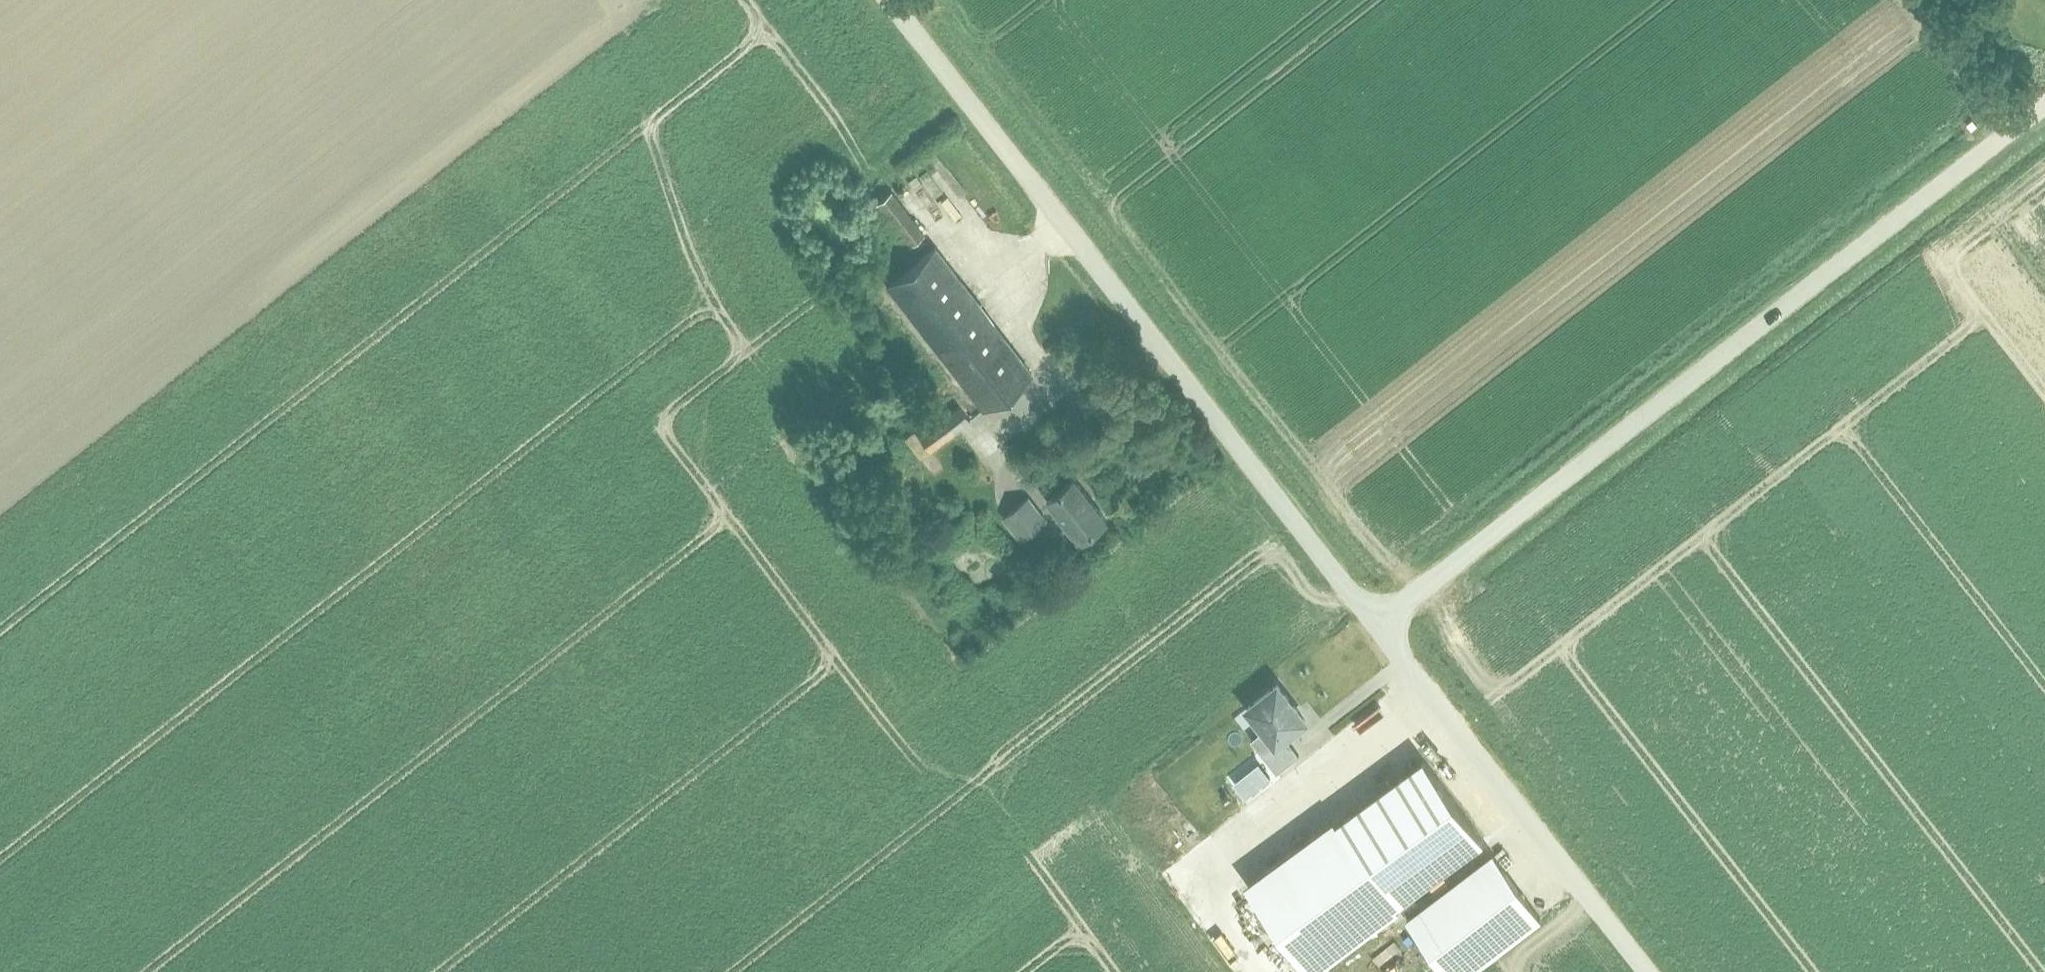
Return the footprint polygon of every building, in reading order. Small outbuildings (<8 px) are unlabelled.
[(929,164),(897,187),(913,210),(922,204),(918,197),(941,180),(929,164)] [(876,203),(908,245),(924,233),(892,191),(876,203)] [(1031,372),(935,247),(886,285),(982,410),(1031,372)] [(918,435),(930,450),(970,419),(959,405),(918,435)] [(904,438),(920,458),(929,450),(914,430),(904,438)] [(1048,501),(1080,542),(1107,520),(1076,479),(1048,501)] [(1030,496),(1003,516),(1021,539),(1047,519),(1030,496)] [(1289,698),(1278,683),(1248,707),(1275,742),(1262,752),(1277,772),(1300,754),(1285,736),(1306,719),(1294,705),(1293,706),(1288,699),(1289,698)] [(1484,840),(1424,757),(1339,820),(1336,821),(1332,825),(1248,886),(1308,968),(1397,904),(1396,903),(1484,840)] [(1271,777),(1261,764),(1238,782),(1248,795),(1271,777)] [(1493,853),(1407,917),(1447,971),(1469,971),(1541,917),(1493,853)]
